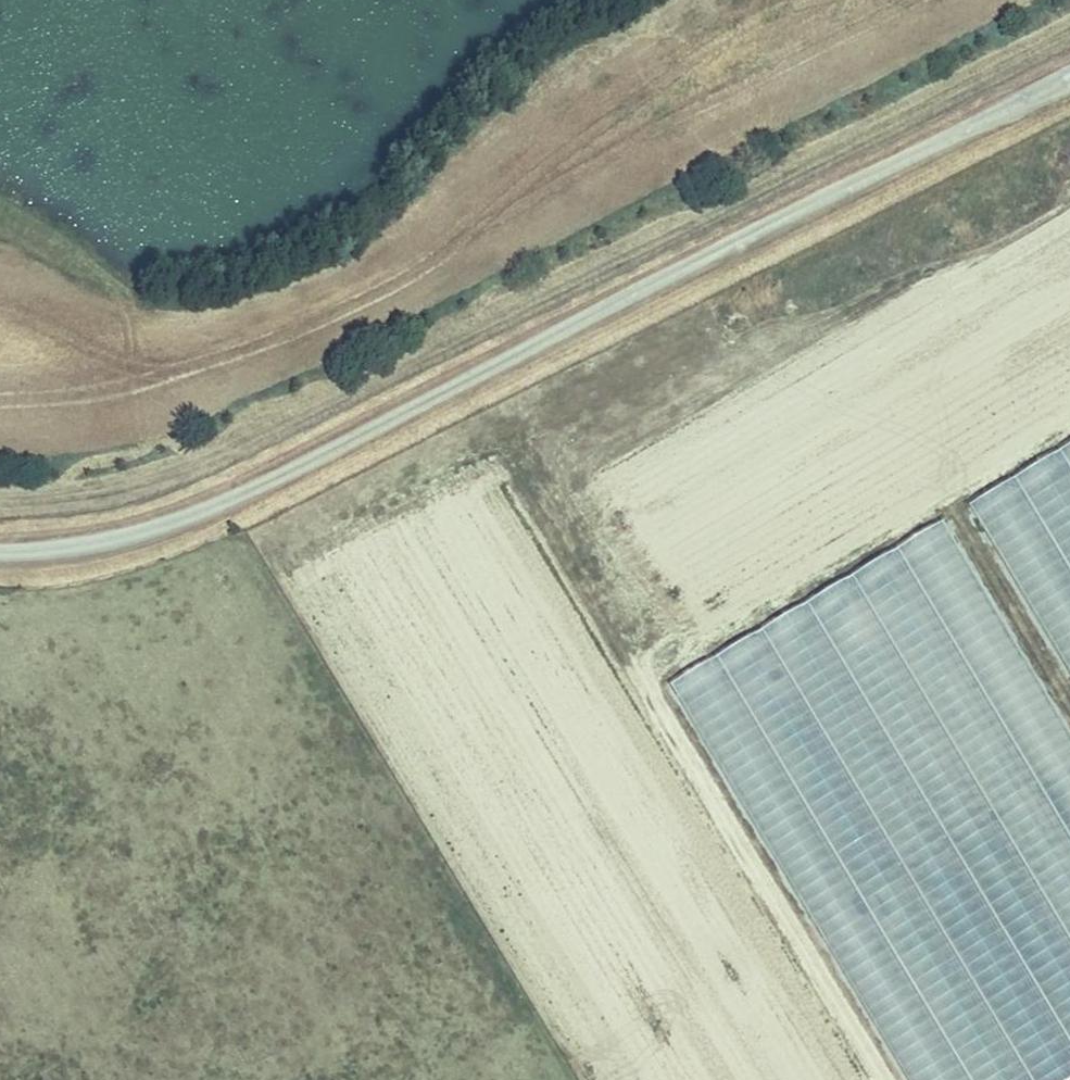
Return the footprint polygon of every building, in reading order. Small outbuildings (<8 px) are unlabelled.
[(1069,675),(1069,439),(972,491),(1069,675)] [(1069,1077),(1069,733),(949,521),(671,678),(748,813),(772,799),(787,824),(808,812),(840,869),(867,854),(891,898),(872,909),(878,920),(873,923),(891,954),(870,966),(878,982),(857,994),(906,1079),(1064,1079),(1069,1077)]
